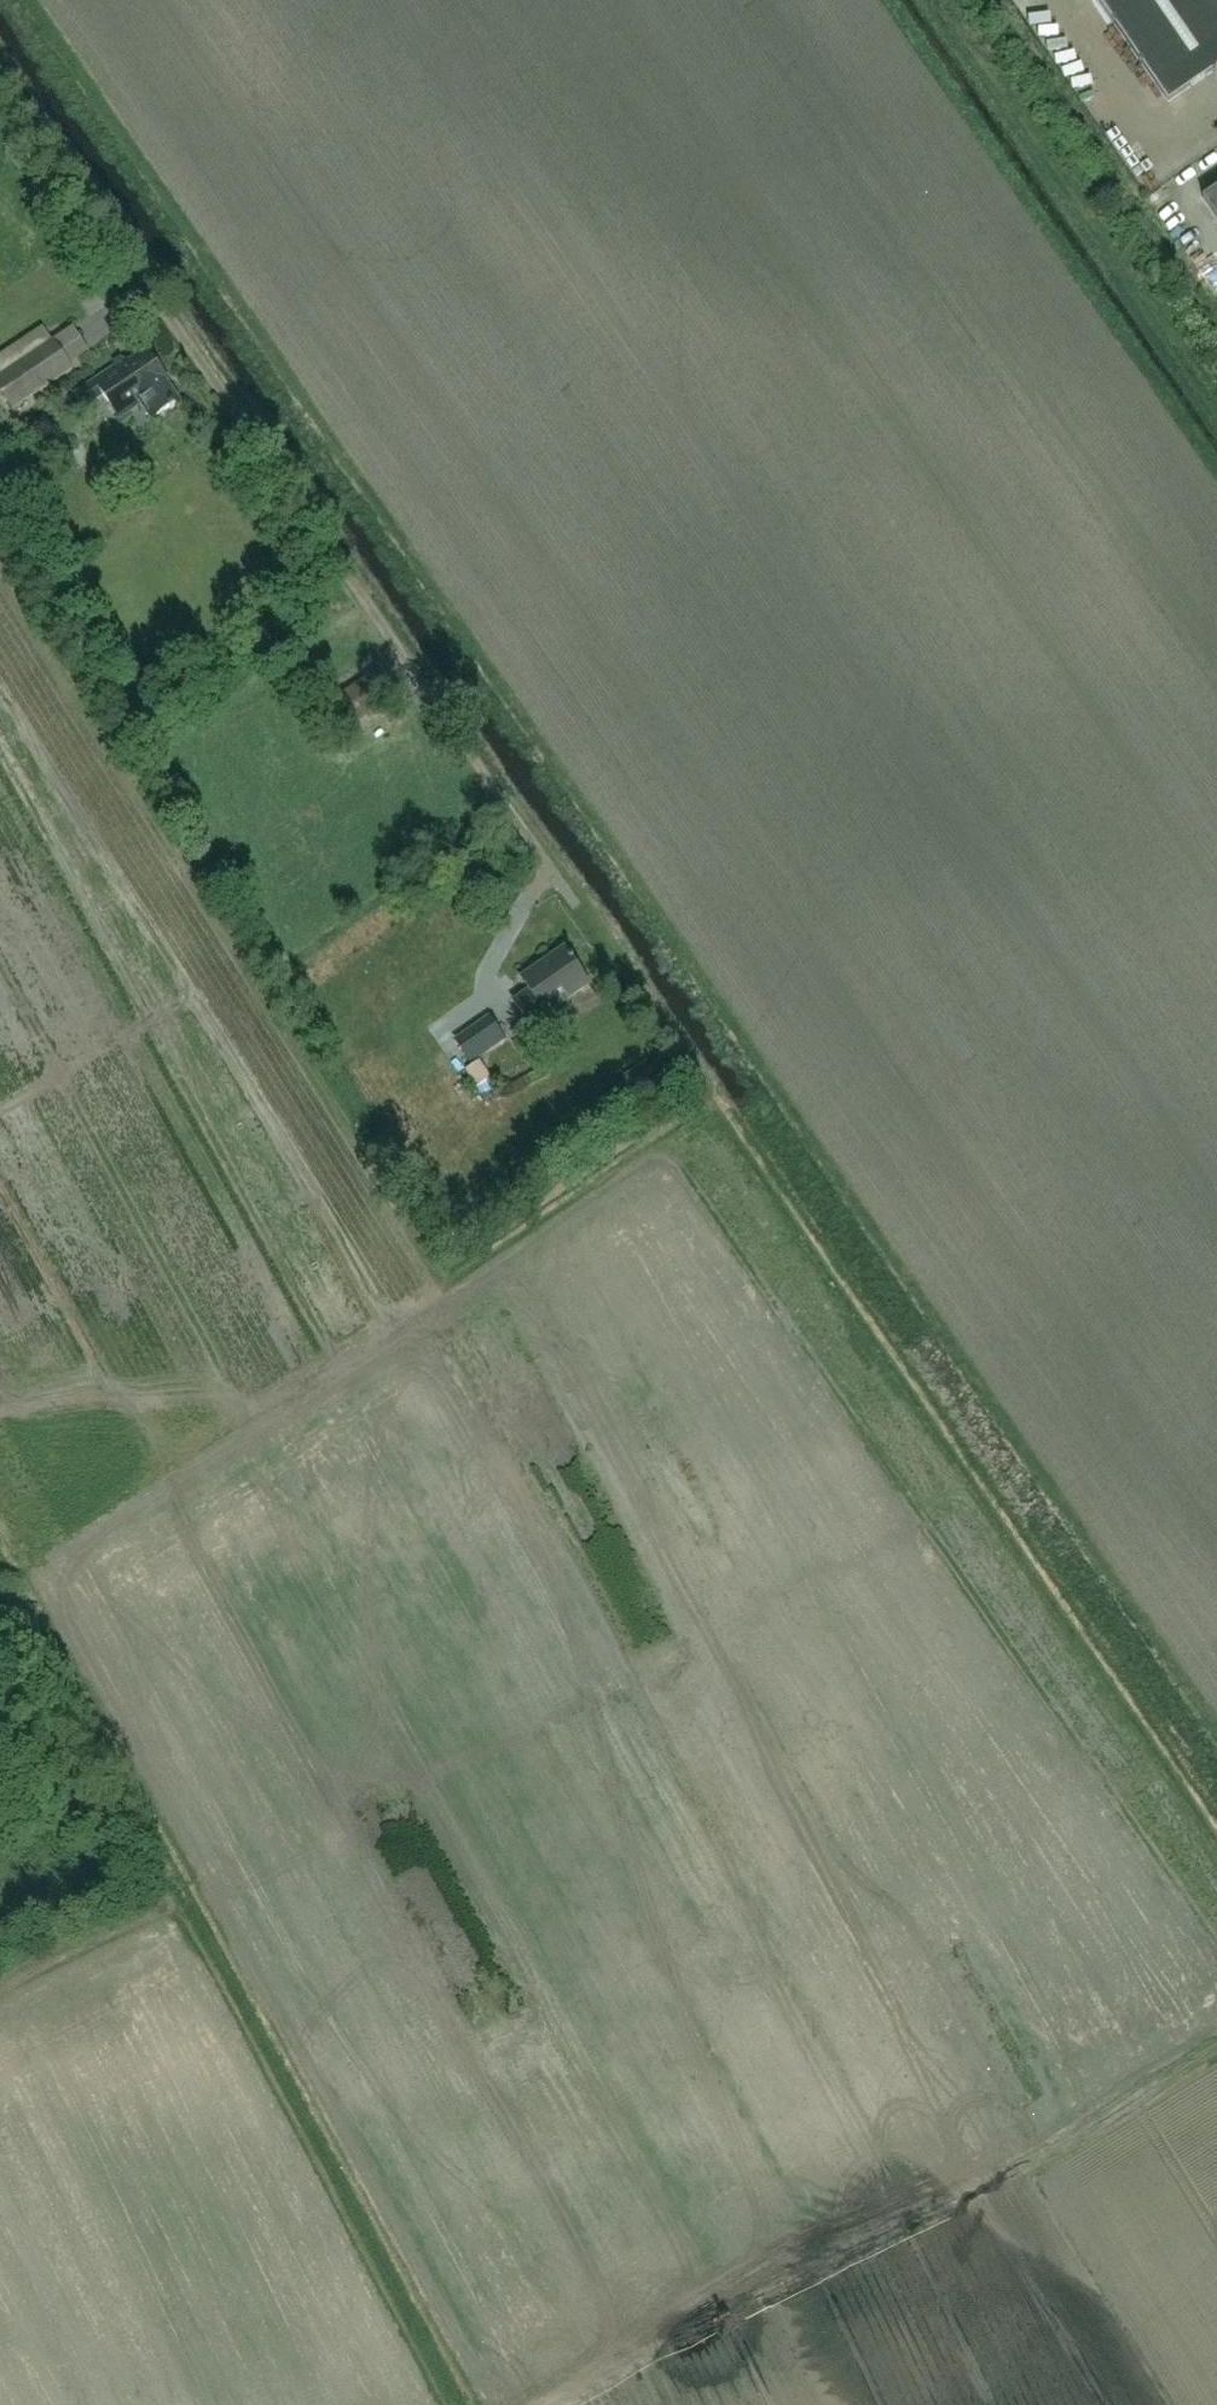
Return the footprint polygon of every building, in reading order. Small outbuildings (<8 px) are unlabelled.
[(1168,104),(1216,70),(1216,0),(1097,0),(1168,104)] [(1216,218),(1216,188),(1203,197),(1216,218)] [(51,340),(0,375),(0,386),(14,406),(70,367),(51,340)] [(125,359),(75,394),(84,407),(103,394),(119,417),(142,402),(153,418),(180,400),(165,378),(166,378),(147,351),(129,364),(125,359)] [(366,677),(331,699),(349,729),(386,706),(366,677)] [(590,982),(564,946),(521,976),(530,989),(513,1000),(530,1024),(590,982)] [(471,1032),(457,1041),(471,1061),(477,1057),(484,1052),(489,1048),(503,1039),(489,1019),(475,1029),(471,1032)] [(479,1059),(464,1070),(476,1087),(491,1076),(479,1059)]
